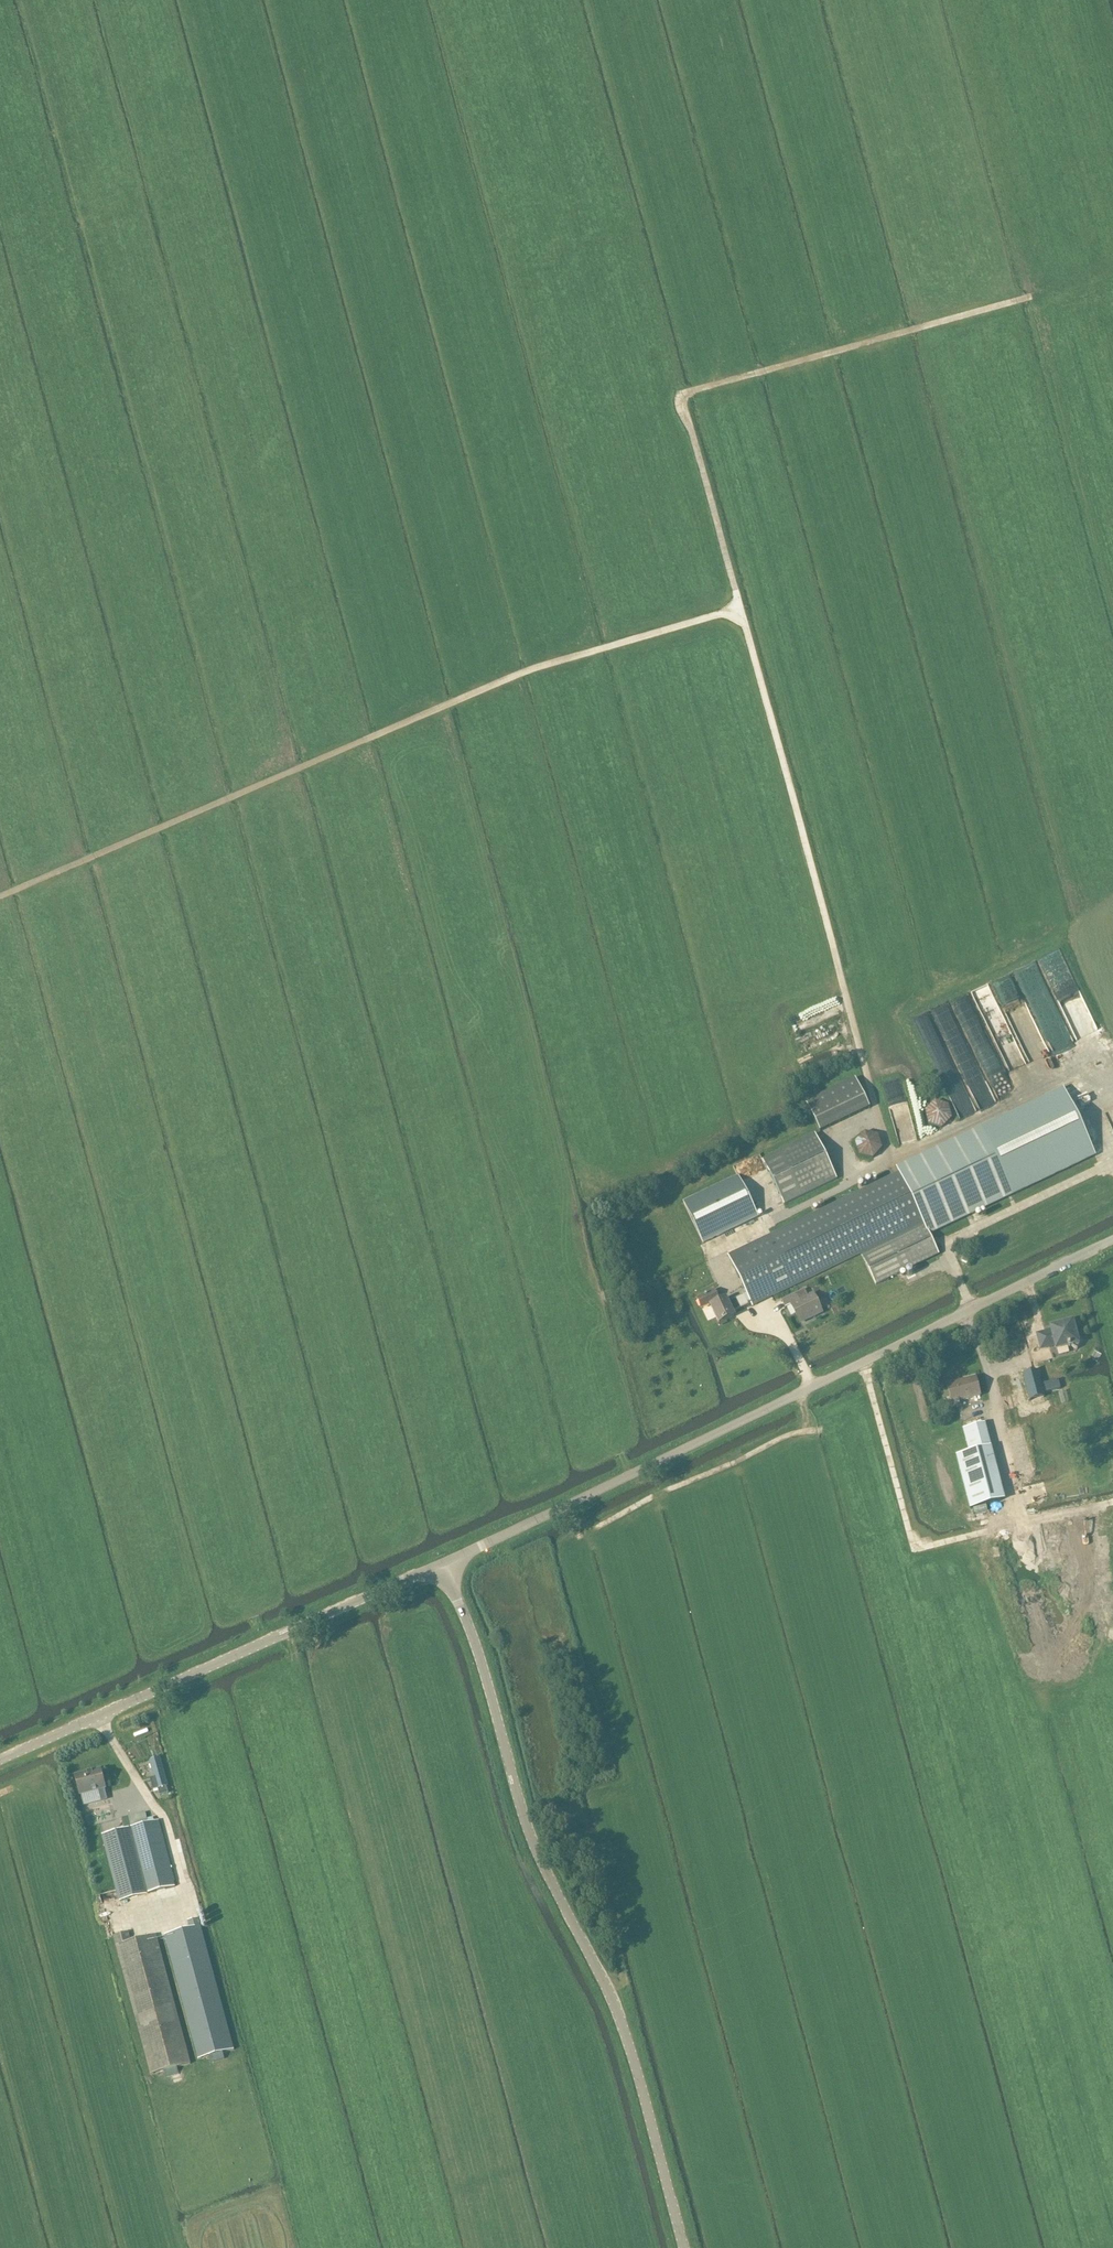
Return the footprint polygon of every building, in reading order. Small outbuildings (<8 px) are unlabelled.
[(898,1169),(899,1172),(728,1255),(746,1294),(751,1304),(753,1307),(861,1254),(876,1286),(913,1268),(913,1267),(939,1255),(929,1233),(1012,1194),(981,1129),(898,1169)] [(837,1179),(815,1134),(762,1160),(785,1205),(837,1179)] [(738,1177),(684,1203),(703,1243),(758,1217),(738,1177)] [(733,1313),(751,1304),(746,1294),(728,1302),(727,1299),(719,1302),(714,1291),(697,1299),(702,1309),(710,1305),(719,1324),(735,1317),(733,1313)] [(813,1318),(822,1313),(813,1294),(800,1301),(796,1294),(782,1300),(786,1308),(791,1305),(799,1322),(812,1316),(813,1318)] [(1038,1335),(1041,1349),(1052,1346),(1051,1344),(1055,1343),(1057,1349),(1068,1346),(1068,1347),(1070,1347),(1070,1346),(1071,1346),(1077,1350),(1083,1340),(1076,1336),(1072,1322),(1051,1328),(1052,1331),(1038,1335)] [(1061,1389),(1059,1380),(1042,1384),(1038,1372),(1024,1376),(1030,1399),(1044,1396),(1044,1393),(1061,1389)] [(947,1385),(952,1404),(980,1396),(976,1377),(947,1385)] [(964,1429),(970,1452),(989,1447),(989,1446),(991,1445),(985,1424),(964,1429)] [(153,1790),(168,1786),(160,1757),(149,1760),(154,1777),(150,1778),(153,1790)] [(76,1776),(81,1795),(96,1792),(104,1790),(105,1789),(101,1770),(76,1776)] [(107,1799),(104,1790),(96,1792),(99,1801),(107,1799)] [(148,1823),(147,1818),(146,1812),(122,1818),(125,1829),(148,1823)] [(125,1829),(102,1835),(119,1902),(176,1886),(159,1820),(148,1823),(125,1829)] [(198,2060),(209,2057),(234,2050),(199,1917),(188,1920),(190,1928),(164,1935),(198,2060)] [(156,1935),(131,1941),(128,1932),(113,1936),(150,2075),(191,2064),(156,1935)]
